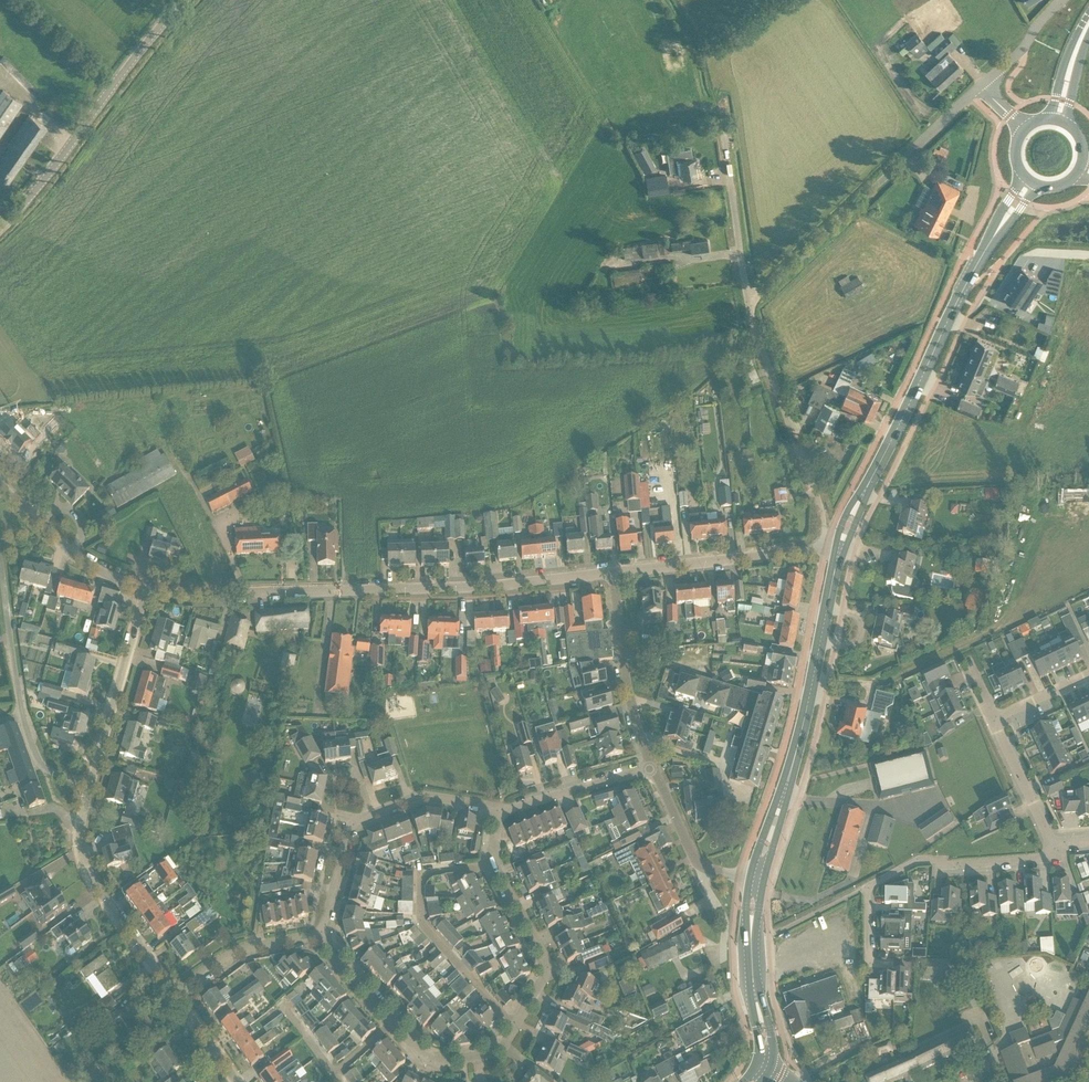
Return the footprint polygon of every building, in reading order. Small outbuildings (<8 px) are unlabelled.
[(905,42),(918,57),(929,48),(916,33),(905,42)] [(931,49),(938,56),(948,48),(951,51),(957,45),(947,35),(931,49)] [(926,73),(933,81),(941,89),(963,68),(948,52),(926,73)] [(23,103),(3,90),(0,95),(0,135),(23,103)] [(4,190),(47,128),(29,115),(7,146),(9,148),(0,160),(0,187),(4,190)] [(651,164),(668,162),(667,151),(658,152),(657,147),(649,148),(651,164)] [(939,149),(935,147),(932,153),(944,159),(947,153),(939,149)] [(698,175),(696,157),(692,158),(691,149),(677,151),(678,160),(669,162),(671,172),(682,170),(683,177),(698,175)] [(652,177),(646,178),(648,194),(655,193),(668,191),(666,175),(652,177)] [(914,224),(937,235),(959,190),(937,179),(914,224)] [(633,245),(623,246),(625,259),(635,257),(670,251),(668,238),(633,245)] [(672,251),(691,249),(692,255),(709,252),(708,239),(691,241),(690,239),(671,242),(672,251)] [(612,271),(614,283),(612,283),(612,287),(642,283),(641,275),(674,270),(673,261),(640,266),(640,267),(612,271)] [(1022,266),(1003,296),(1019,306),(1020,306),(1025,309),(1039,289),(1043,292),(1044,290),(1058,293),(1063,270),(1053,268),(1048,275),(1046,281),(1042,280),(1038,278),(1039,277),(1022,266)] [(841,286),(848,297),(865,288),(858,276),(841,286)] [(1039,320),(1038,326),(1051,331),(1054,314),(1047,312),(1045,321),(1039,320)] [(978,338),(968,362),(978,366),(976,370),(989,376),(1000,350),(994,348),(995,345),(978,338)] [(856,361),(861,368),(876,359),(872,351),(856,361)] [(978,366),(968,362),(958,386),(976,393),(977,391),(982,393),(989,376),(976,370),(978,366)] [(844,366),(833,388),(876,409),(881,398),(866,391),(865,393),(849,386),(856,371),(844,366)] [(1008,384),(1006,390),(1014,393),(1019,381),(999,372),(997,379),(1008,384)] [(994,385),(1006,390),(1008,384),(997,379),(994,385)] [(874,412),(876,409),(833,388),(833,389),(817,381),(808,401),(821,407),(826,396),(841,403),(840,405),(871,419),(874,412)] [(956,408),(976,416),(982,405),(960,396),(956,408)] [(815,425),(830,432),(840,411),(825,404),(815,425)] [(55,429),(60,423),(54,417),(49,423),(55,429)] [(13,425),(1,437),(19,456),(20,455),(21,456),(26,451),(25,450),(31,444),(33,447),(42,438),(32,428),(24,436),(13,425)] [(152,425),(151,435),(173,436),(174,426),(152,425)] [(173,446),(151,451),(158,465),(178,455),(173,446)] [(234,454),(240,468),(255,461),(249,447),(234,454)] [(743,451),(744,462),(753,462),(752,450),(743,451)] [(178,455),(158,465),(163,475),(183,465),(178,455)] [(56,491),(60,495),(72,507),(90,488),(79,478),(78,479),(63,466),(49,480),(58,489),(56,491)] [(111,474),(108,477),(111,483),(116,480),(122,491),(141,481),(136,470),(122,476),(119,471),(111,474)] [(269,478),(274,491),(283,488),(277,475),(269,478)] [(624,477),(626,502),(640,501),(639,493),(639,485),(638,476),(624,477)] [(141,481),(122,491),(127,502),(122,504),(126,513),(137,507),(134,500),(147,493),(141,481)] [(229,502),(251,491),(246,481),(224,493),(223,490),(217,494),(218,496),(206,502),(212,514),(230,504),(229,502)] [(648,484),(639,485),(639,493),(649,492),(648,484)] [(986,489),(986,499),(1000,499),(999,488),(986,489)] [(1062,489),(1062,504),(1088,503),(1088,488),(1062,489)] [(729,489),(718,490),(720,508),(731,507),(729,489)] [(773,491),(775,504),(788,502),(786,490),(773,491)] [(679,506),(679,508),(688,508),(687,493),(679,494),(679,506)] [(586,498),(587,513),(598,511),(596,497),(586,498)] [(916,538),(915,540),(922,540),(924,530),(922,529),(927,507),(913,504),(910,516),(903,515),(899,534),(904,535),(904,536),(907,536),(916,538)] [(666,508),(661,508),(663,523),(662,523),(664,544),(674,543),(672,531),(670,514),(667,514),(666,508)] [(759,510),(760,517),(762,534),(779,532),(777,508),(759,510)] [(589,534),(587,519),(586,510),(579,510),(581,535),(589,534)] [(641,510),(642,525),(650,525),(648,510),(641,510)] [(496,514),(483,515),(486,535),(487,541),(496,540),(497,551),(498,562),(516,560),(515,549),(513,533),(498,535),(498,531),(496,514)] [(709,539),(707,523),(706,514),(688,516),(691,541),(709,539)] [(762,534),(760,517),(750,518),(750,514),(742,515),(744,535),(762,534)] [(614,522),(616,522),(618,534),(619,549),(620,549),(620,552),(630,551),(630,548),(637,547),(635,532),(628,532),(627,521),(625,521),(624,516),(614,517),(614,522)] [(717,522),(707,523),(709,539),(726,537),(724,517),(716,517),(717,522)] [(433,519),(433,529),(434,529),(434,524),(445,524),(446,541),(455,540),(454,523),(455,523),(454,518),(441,518),(433,519)] [(511,519),(513,529),(513,533),(521,533),(519,518),(511,519)] [(602,530),(601,524),(600,518),(587,519),(589,534),(590,540),(594,540),(595,552),(612,550),(610,538),(609,529),(602,530)] [(417,530),(433,529),(433,519),(416,520),(417,530)] [(463,522),(455,523),(454,523),(455,540),(464,540),(463,522)] [(664,544),(662,523),(652,524),(655,545),(664,544)] [(552,525),(554,539),(563,538),(561,524),(552,525)] [(334,546),(337,546),(337,535),(337,533),(317,534),(317,525),(307,525),(307,542),(317,542),(317,554),(318,565),(334,565),(334,546)] [(544,535),(542,526),(535,527),(536,536),(544,535)] [(536,536),(535,527),(528,527),(529,537),(536,536)] [(97,533),(100,538),(105,535),(102,529),(97,533)] [(235,531),(236,555),(280,552),(279,537),(261,538),(261,529),(235,531)] [(146,540),(154,542),(157,532),(149,530),(146,540)] [(566,539),(565,539),(567,555),(584,553),(582,537),(573,538),(573,530),(565,531),(566,539)] [(172,539),(171,544),(181,547),(182,545),(179,541),(172,539)] [(413,541),(401,542),(401,567),(415,567),(415,548),(414,548),(413,541)] [(554,541),(537,543),(539,558),(556,556),(554,541)] [(401,567),(401,542),(387,542),(387,550),(387,557),(387,560),(388,568),(401,567)] [(465,552),(465,554),(466,565),(484,564),(483,550),(472,551),(471,542),(464,543),(465,552)] [(441,547),(434,547),(435,566),(449,566),(448,547),(448,543),(441,543),(441,547)] [(539,558),(537,543),(520,545),(521,560),(539,558)] [(149,560),(166,564),(169,553),(179,555),(181,547),(171,544),(170,549),(153,544),(149,560)] [(100,545),(97,552),(105,555),(107,548),(100,545)] [(435,566),(434,547),(420,548),(421,567),(435,566)] [(892,588),(892,590),(892,592),(893,593),(894,595),(895,596),(897,597),(911,600),(914,589),(905,587),(907,579),(911,580),(916,560),(901,556),(899,567),(891,565),(887,585),(893,586),(892,588)] [(20,583),(33,587),(39,565),(33,563),(32,567),(25,565),(20,583)] [(39,565),(33,587),(46,590),(52,569),(46,567),(44,571),(38,569),(39,565)] [(799,595),(802,580),(797,579),(798,571),(789,570),(789,569),(787,580),(787,582),(778,581),(777,586),(769,584),(769,589),(768,590),(799,595)] [(977,579),(976,587),(983,589),(985,581),(977,579)] [(62,615),(69,617),(72,608),(74,601),(78,588),(61,583),(57,596),(65,598),(63,605),(65,606),(62,615)] [(734,584),(736,602),(743,601),(741,583),(734,584)] [(726,603),(727,613),(735,612),(732,584),(715,586),(717,604),(726,603)] [(100,596),(118,601),(120,592),(103,585),(100,596)] [(709,587),(692,588),(693,603),(710,601),(710,598),(709,587)] [(78,588),(74,601),(90,606),(94,592),(78,588)] [(692,588),(674,590),(676,605),(683,604),(685,620),(695,619),(694,610),(693,603),(692,588)] [(799,595),(768,590),(767,596),(784,598),(782,608),(796,611),(799,595)] [(641,594),(644,615),(661,613),(659,592),(641,594)] [(47,610),(55,612),(59,599),(50,597),(47,610)] [(582,603),(584,625),(602,623),(599,601),(582,603)] [(737,611),(751,613),(752,605),(738,603),(737,611)] [(19,617),(24,619),(28,605),(23,604),(19,617)] [(100,613),(96,626),(114,631),(120,609),(105,605),(103,613),(100,613)] [(677,607),(666,607),(667,624),(677,624),(677,607)] [(72,608),(69,617),(76,619),(78,610),(72,608)] [(309,629),(308,619),(307,608),(255,612),(257,633),(309,629)] [(552,608),(535,610),(537,624),(554,623),(552,608)] [(572,608),(563,609),(564,625),(565,636),(585,634),(584,625),(574,626),(572,608)] [(557,626),(564,625),(563,609),(555,610),(557,626)] [(532,641),(539,641),(537,631),(537,624),(535,610),(513,613),(516,640),(524,639),(522,626),(527,626),(528,632),(531,632),(532,641)] [(874,642),(880,644),(879,645),(881,646),(882,651),(885,651),(897,653),(898,648),(904,647),(900,626),(902,617),(888,614),(886,624),(878,623),(874,642)] [(242,622),(244,618),(233,615),(224,646),(242,651),(250,624),(242,622)] [(508,615),(490,617),(491,631),(509,629),(508,615)] [(1070,615),(1061,619),(1070,638),(1072,637),(1079,634),(1077,629),(1070,615)] [(782,631),(796,634),(799,618),(785,616),(785,618),(776,616),(775,624),(774,624),(766,623),(765,628),(773,630),(773,629),(782,631)] [(491,631),(490,617),(473,618),(474,632),(491,631)] [(1078,620),(1081,627),(1083,632),(1088,629),(1088,625),(1088,623),(1085,617),(1078,620)] [(395,638),(396,619),(381,618),(380,629),(380,633),(389,634),(388,647),(395,647),(396,638),(395,638)] [(410,630),(411,619),(396,619),(395,638),(396,638),(402,638),(402,634),(410,635),(410,630)] [(1038,619),(1028,624),(1031,632),(1042,627),(1041,625),(1039,621),(1038,619)] [(153,641),(150,650),(155,651),(154,652),(157,653),(157,652),(165,654),(168,655),(165,662),(165,663),(178,667),(178,666),(181,658),(183,651),(175,649),(179,638),(171,635),(174,625),(159,620),(153,639),(153,641)] [(442,649),(444,621),(428,620),(427,641),(433,641),(433,650),(442,651),(442,649)] [(716,621),(717,637),(725,637),(723,620),(716,621)] [(189,646),(188,649),(197,651),(199,644),(205,646),(207,638),(215,640),(219,627),(196,621),(191,639),(186,638),(184,645),(189,646)] [(442,649),(442,651),(448,651),(448,647),(459,648),(459,637),(458,637),(459,622),(444,621),(442,649)] [(1048,621),(1041,625),(1042,627),(1043,630),(1051,626),(1048,621)] [(584,625),(585,634),(603,632),(602,623),(584,625)] [(25,631),(38,635),(40,629),(27,626),(25,631)] [(91,629),(88,637),(96,639),(98,631),(91,629)] [(539,640),(541,660),(542,666),(552,665),(551,656),(546,657),(544,640),(545,640),(544,630),(537,631),(539,641),(539,640)] [(507,632),(508,646),(516,644),(514,631),(507,632)] [(569,665),(590,662),(613,660),(609,631),(603,632),(585,634),(565,636),(569,665)] [(796,634),(782,631),(779,647),(793,650),(796,634)] [(353,650),(349,649),(351,639),(333,637),(324,703),(345,706),(353,651),(353,650)] [(417,663),(418,663),(418,642),(418,637),(410,637),(409,657),(417,657),(417,663)] [(485,647),(492,647),(492,637),(484,638),(485,647)] [(492,637),(492,647),(493,646),(495,668),(501,668),(500,658),(499,658),(498,646),(500,646),(499,637),(492,637)] [(356,639),(355,652),(369,653),(370,640),(356,639)] [(1083,659),(1073,639),(1063,644),(1072,664),(1083,659)] [(1023,660),(1031,656),(1023,640),(1015,643),(1021,655),(1023,660)] [(76,667),(73,674),(91,679),(95,663),(74,657),(76,648),(57,642),(55,651),(71,655),(68,665),(76,667)] [(209,659),(215,661),(220,644),(214,642),(209,659)] [(418,642),(418,663),(427,664),(428,642),(418,642)] [(997,651),(993,643),(988,646),(992,653),(997,651)] [(1021,655),(1015,643),(1008,647),(1016,663),(1023,660),(1021,655)] [(650,646),(652,655),(669,653),(668,644),(661,645),(650,646)] [(743,652),(756,654),(757,646),(744,644),(743,652)] [(1072,664),(1063,644),(1052,649),(1062,669),(1072,664)] [(371,666),(383,667),(384,647),(372,646),(371,666)] [(1062,669),(1052,649),(1042,654),(1051,674),(1062,669)] [(773,653),(771,668),(775,669),(776,666),(793,669),(796,657),(785,655),(773,653)] [(280,671),(290,673),(294,657),(284,654),(280,671)] [(1051,674),(1042,654),(1031,659),(1040,679),(1051,674)] [(466,659),(456,659),(456,678),(466,678),(466,659)] [(542,666),(541,660),(528,661),(529,670),(542,669),(542,666)] [(480,662),(480,674),(491,673),(490,662),(480,662)] [(585,688),(606,682),(602,667),(592,669),(590,662),(569,665),(569,672),(574,690),(584,687),(585,688)] [(162,673),(161,676),(178,681),(181,673),(182,669),(178,667),(165,663),(164,667),(162,673)] [(1016,691),(1006,671),(1003,664),(992,670),(995,676),(988,679),(995,693),(1002,690),(1004,696),(1016,691)] [(763,668),(761,682),(765,683),(768,683),(777,685),(788,687),(791,672),(791,669),(793,670),(793,669),(776,666),(775,669),(771,668),(763,668)] [(940,683),(950,678),(944,666),(922,676),(926,683),(922,685),(928,697),(932,695),(931,695),(943,689),(940,683)] [(1027,685),(1017,666),(1006,671),(1016,691),(1027,685)] [(675,676),(672,686),(678,687),(675,695),(678,696),(679,698),(681,699),(683,698),(693,700),(696,691),(709,694),(706,704),(723,710),(723,709),(738,713),(740,706),(749,709),(747,718),(745,718),(745,719),(746,720),(740,740),(734,739),(731,747),(737,749),(734,760),(735,761),(729,781),(741,784),(741,783),(756,788),(765,758),(767,759),(770,749),(768,748),(782,702),(680,672),(679,677),(675,676)] [(91,679),(73,674),(69,691),(86,696),(91,679)] [(148,709),(156,711),(160,700),(162,701),(165,691),(162,690),(165,680),(157,678),(143,674),(134,705),(148,709)] [(198,696),(203,697),(205,690),(206,691),(210,678),(203,676),(198,696)] [(746,688),(764,691),(765,683),(747,679),(746,688)] [(39,684),(37,692),(60,699),(62,690),(39,684)] [(490,691),(498,704),(505,700),(497,688),(490,691)] [(603,710),(602,708),(612,706),(612,705),(610,698),(609,698),(608,692),(605,693),(605,692),(600,694),(598,695),(596,688),(581,692),(583,700),(584,700),(585,705),(584,705),(586,712),(587,712),(587,713),(594,711),(594,713),(603,710)] [(916,688),(908,692),(913,704),(921,700),(916,688)] [(935,702),(930,705),(935,715),(961,703),(956,691),(949,695),(946,688),(943,689),(931,695),(932,695),(935,702)] [(60,699),(37,692),(37,693),(40,694),(39,699),(41,700),(46,701),(49,702),(47,709),(66,714),(69,706),(57,702),(58,699),(60,699)] [(871,715),(885,719),(889,704),(893,705),(895,697),(885,694),(883,700),(875,698),(871,715)] [(1080,702),(1088,722),(1088,698),(1080,702)] [(548,701),(555,726),(562,724),(555,699),(548,701)] [(1088,722),(1080,702),(1069,707),(1078,727),(1088,722)] [(940,726),(967,714),(961,703),(935,715),(940,726)] [(668,718),(666,724),(668,725),(668,726),(688,732),(690,724),(692,725),(694,724),(701,726),(704,717),(679,709),(678,715),(672,714),(670,718),(668,718)] [(842,727),(839,737),(850,740),(859,742),(869,744),(872,733),(877,734),(881,718),(871,715),(871,714),(847,709),(843,727),(842,727)] [(124,757),(126,757),(127,756),(142,760),(145,750),(139,748),(144,729),(153,731),(157,719),(141,714),(137,726),(128,724),(120,754),(125,755),(124,757)] [(61,732),(83,739),(88,722),(73,717),(73,719),(65,717),(61,732)] [(587,717),(567,722),(570,732),(584,728),(585,730),(585,731),(595,728),(598,737),(619,732),(614,717),(601,721),(589,724),(587,717)] [(1043,725),(1041,720),(1033,724),(1036,729),(1043,725)] [(517,727),(523,746),(531,743),(525,724),(517,727)] [(944,737),(955,730),(951,724),(940,731),(944,737)] [(1036,744),(1056,734),(1051,724),(1031,733),(1036,744)] [(0,729),(0,752),(10,749),(29,809),(44,803),(38,786),(39,786),(17,725),(0,729)] [(668,726),(664,738),(677,742),(675,748),(691,753),(693,746),(685,743),(688,732),(668,726)] [(1079,737),(1075,729),(1070,731),(1074,739),(1079,737)] [(564,731),(556,733),(561,751),(561,750),(569,748),(564,731)] [(345,732),(334,734),(338,762),(351,760),(349,749),(356,748),(354,735),(346,736),(345,732)] [(554,754),(562,752),(561,750),(561,751),(556,733),(556,732),(537,737),(540,749),(539,751),(539,753),(540,755),(541,756),(542,758),(545,766),(556,763),(554,754)] [(706,743),(703,753),(709,755),(712,745),(715,734),(709,732),(706,743)] [(338,762),(334,734),(322,735),(323,745),(325,763),(338,762)] [(598,748),(599,752),(603,751),(605,759),(622,754),(619,743),(621,743),(619,734),(596,741),(598,748)] [(1041,754),(1061,745),(1056,734),(1036,744),(1041,754)] [(310,737),(303,741),(313,760),(321,756),(310,737)] [(1083,744),(1079,737),(1074,739),(1078,746),(1083,744)] [(384,742),(389,760),(398,757),(392,740),(384,742)] [(313,760),(303,741),(295,746),(305,764),(313,760)] [(355,742),(358,759),(365,758),(361,741),(355,742)] [(1046,765),(1066,756),(1061,745),(1041,754),(1046,765)] [(561,750),(562,752),(567,770),(576,767),(571,748),(569,748),(561,750)] [(513,754),(515,763),(518,773),(531,770),(526,750),(513,754)] [(192,752),(186,771),(193,773),(199,754),(192,752)] [(934,787),(926,753),(871,766),(874,779),(876,779),(878,787),(876,788),(879,801),(903,795),(902,793),(911,790),(911,793),(934,787)] [(1051,775),(1071,766),(1066,756),(1046,765),(1051,775)] [(392,761),(380,764),(385,782),(397,778),(392,761)] [(385,782),(380,764),(367,769),(373,786),(385,782)] [(670,771),(671,780),(679,779),(678,770),(670,771)] [(713,802),(702,803),(703,809),(705,809),(707,820),(726,818),(722,793),(721,793),(718,771),(704,773),(707,793),(712,792),(713,802)] [(299,774),(296,786),(306,788),(324,792),(327,779),(309,775),(301,773),(299,774)] [(106,800),(117,804),(125,806),(127,800),(132,801),(138,783),(113,776),(106,800)] [(165,779),(163,784),(165,789),(168,793),(173,794),(177,782),(165,779)] [(179,779),(173,800),(182,803),(183,780),(179,779)] [(1064,791),(1059,780),(1043,788),(1048,798),(1064,791)] [(288,796),(287,803),(289,804),(299,806),(301,799),(303,800),(321,804),(324,792),(306,788),(296,786),(294,797),(290,796),(288,796)] [(1088,786),(1087,786),(1086,787),(1085,789),(1084,790),(1084,791),(1084,793),(1077,794),(1077,798),(1063,799),(1064,803),(1064,814),(1078,813),(1079,819),(1088,819),(1088,786)] [(612,812),(615,819),(615,820),(640,809),(637,802),(638,801),(638,799),(637,797),(636,796),(634,796),(633,794),(631,795),(630,793),(629,791),(628,790),(626,789),(624,789),(623,789),(621,789),(619,790),(619,788),(593,796),(596,808),(604,806),(603,802),(616,799),(618,802),(620,808),(612,812)] [(703,809),(702,803),(696,804),(694,789),(684,790),(687,814),(694,813),(695,822),(707,820),(705,809),(703,809)] [(1012,810),(1006,798),(985,808),(988,815),(984,817),(986,821),(991,832),(1007,824),(1002,814),(1012,810)] [(275,801),(271,820),(280,822),(284,803),(275,801)] [(287,803),(285,811),(299,814),(299,813),(307,814),(308,808),(300,806),(299,806),(289,804),(287,803)] [(827,867),(844,872),(850,853),(854,854),(857,843),(865,815),(844,808),(827,867)] [(565,816),(573,834),(588,829),(579,809),(565,816)] [(636,829),(647,824),(640,809),(615,820),(615,819),(610,822),(611,823),(614,829),(619,827),(622,835),(636,829)] [(919,827),(927,840),(955,822),(947,809),(919,827)] [(428,831),(433,832),(436,812),(426,811),(411,817),(418,835),(428,831)] [(559,811),(549,815),(556,832),(566,828),(559,811)] [(436,812),(433,832),(438,833),(437,837),(451,840),(454,818),(441,816),(442,813),(436,812)] [(120,823),(163,835),(165,828),(123,815),(120,823)] [(309,815),(306,827),(325,831),(328,819),(309,815)] [(549,815),(539,819),(546,836),(556,832),(549,815)] [(472,841),(470,854),(478,855),(480,838),(473,837),(476,819),(460,816),(457,838),(472,841)] [(876,816),(868,843),(876,846),(887,849),(895,822),(876,816)] [(405,818),(392,823),(399,840),(400,840),(402,845),(414,841),(412,835),(409,828),(405,818)] [(539,819),(529,823),(536,841),(546,836),(539,819)] [(272,821),(268,838),(276,840),(280,823),(272,821)] [(392,823),(381,827),(388,845),(399,840),(392,823)] [(529,823),(518,827),(525,845),(536,841),(529,823)] [(325,831),(306,827),(303,840),(322,844),(325,831)] [(374,853),(385,849),(389,847),(388,845),(381,827),(367,833),(369,838),(361,841),(367,855),(374,853)] [(518,827),(508,831),(513,843),(515,849),(516,849),(525,845),(518,827)] [(653,833),(642,839),(646,847),(657,842),(661,850),(671,845),(666,833),(663,828),(653,833)] [(618,839),(622,848),(640,839),(636,830),(618,839)] [(286,837),(285,842),(298,845),(300,839),(292,837),(291,838),(286,837)] [(116,848),(102,852),(107,869),(114,866),(115,867),(117,868),(118,867),(120,866),(120,865),(132,861),(129,850),(132,849),(129,838),(125,839),(114,842),(116,848)] [(268,838),(267,846),(278,849),(278,848),(290,850),(287,863),(314,869),(317,855),(307,853),(299,851),(297,851),(298,845),(285,842),(276,840),(268,838)] [(622,848),(618,841),(611,844),(615,852),(622,848)] [(649,883),(649,884),(665,876),(651,847),(640,852),(636,845),(614,856),(619,867),(637,859),(643,870),(635,873),(638,879),(642,887),(649,883)] [(579,846),(572,850),(577,861),(584,858),(579,846)] [(439,856),(440,864),(454,862),(453,854),(439,856)] [(525,868),(517,871),(522,883),(524,882),(524,881),(540,875),(539,875),(549,871),(545,861),(544,861),(541,854),(533,857),(523,862),(525,868)] [(374,872),(377,861),(368,858),(358,856),(355,868),(358,869),(373,873),(374,872)] [(421,859),(422,866),(436,865),(435,858),(421,859)] [(157,874),(167,887),(178,879),(172,872),(166,863),(155,870),(157,874)] [(261,888),(260,894),(288,889),(292,889),(294,888),(295,879),(304,881),(311,883),(314,869),(287,863),(286,869),(290,870),(288,881),(281,879),(276,880),(278,885),(261,888)] [(379,887),(382,875),(377,873),(374,872),(373,873),(358,869),(357,872),(355,872),(355,874),(354,875),(354,876),(354,878),(355,878),(355,880),(379,887)] [(402,873),(402,880),(413,881),(413,869),(406,869),(406,873),(402,873)] [(560,888),(557,882),(554,883),(549,871),(539,875),(540,875),(524,881),(524,882),(529,894),(538,890),(540,896),(560,888)] [(460,891),(463,896),(479,887),(483,885),(480,881),(477,883),(473,876),(467,880),(463,873),(444,875),(454,894),(460,891)] [(147,876),(138,882),(141,885),(144,883),(149,879),(147,876)] [(665,876),(649,884),(654,893),(649,895),(658,914),(679,904),(665,876)] [(36,910),(55,896),(54,894),(55,893),(53,890),(52,892),(49,888),(51,886),(46,879),(44,880),(42,878),(31,887),(29,885),(27,887),(28,889),(24,892),(28,898),(27,899),(30,904),(32,903),(36,910)] [(355,880),(351,892),(376,898),(378,893),(385,894),(387,889),(379,887),(355,880)] [(406,887),(406,892),(413,892),(413,881),(402,880),(402,887),(406,887)] [(1079,918),(1083,929),(1088,927),(1088,919),(1088,915),(1081,896),(1073,899),(1073,900),(1070,900),(1069,880),(1054,882),(1056,905),(1056,911),(1065,911),(1064,904),(1070,904),(1071,908),(1075,907),(1079,918)] [(914,898),(914,885),(908,885),(908,881),(883,889),(882,898),(886,898),(885,905),(905,905),(905,912),(912,912),(926,913),(926,905),(915,905),(915,899),(914,898)] [(1025,884),(1026,895),(1027,905),(1035,904),(1036,915),(1052,913),(1050,897),(1043,897),(1042,882),(1025,884)] [(126,896),(134,907),(152,894),(144,883),(141,885),(126,896)] [(1024,893),(1017,893),(1016,893),(1016,884),(999,885),(1000,896),(1001,908),(1010,907),(1011,915),(1025,914),(1024,904),(1024,893)] [(970,887),(971,898),(972,909),(983,908),(983,917),(997,916),(996,898),(988,899),(987,886),(970,887)] [(11,887),(0,894),(0,905),(16,895),(11,887)] [(485,898),(479,888),(479,887),(463,896),(456,900),(456,901),(461,910),(465,909),(485,898)] [(556,904),(565,900),(560,888),(540,896),(543,903),(536,906),(541,917),(541,918),(543,917),(543,916),(558,910),(556,904)] [(961,914),(961,901),(959,901),(960,892),(950,892),(951,890),(943,889),(942,903),(933,902),(933,909),(932,920),(932,922),(942,922),(942,914),(960,915),(961,914)] [(376,898),(351,892),(348,903),(373,910),(376,898)] [(406,899),(405,903),(413,904),(413,892),(406,892),(402,892),(402,899),(406,899)] [(134,907),(142,918),(160,905),(152,894),(134,907)] [(36,910),(35,910),(42,919),(38,922),(42,927),(52,919),(54,918),(53,916),(64,907),(66,906),(64,904),(65,903),(61,896),(57,898),(56,895),(55,896),(36,910)] [(189,896),(184,900),(188,905),(193,901),(189,896)] [(294,900),(295,903),(297,919),(298,919),(308,917),(305,898),(294,900)] [(465,909),(461,910),(466,919),(473,915),(475,919),(495,908),(493,903),(489,905),(485,898),(465,909)] [(188,905),(184,900),(179,903),(182,909),(188,905)] [(149,928),(167,916),(169,914),(161,903),(160,905),(142,918),(149,928)] [(295,903),(284,905),(287,924),(298,922),(298,919),(297,919),(295,903)] [(413,904),(405,903),(398,903),(397,915),(412,915),(413,904)] [(427,905),(429,918),(442,916),(440,903),(427,905)] [(284,905),(273,907),(276,926),(287,924),(284,905)] [(186,914),(190,919),(201,911),(197,906),(186,914)] [(276,926),(273,907),(262,909),(265,928),(276,926)] [(573,918),(572,914),(567,912),(563,913),(561,909),(561,908),(558,910),(543,916),(543,917),(548,928),(554,926),(557,932),(559,932),(571,927),(572,926),(584,921),(582,914),(573,918)] [(346,909),(342,924),(362,924),(364,914),(346,909)] [(905,935),(905,922),(912,922),(912,912),(905,912),(890,911),(890,912),(891,912),(891,918),(882,918),(882,931),(883,931),(883,934),(905,935)] [(186,927),(191,934),(209,921),(205,914),(186,927)] [(507,923),(506,923),(504,918),(500,920),(496,914),(487,919),(480,923),(486,934),(502,925),(503,925),(507,923)] [(167,916),(149,928),(157,939),(175,926),(170,920),(167,916)] [(92,940),(87,934),(87,932),(85,929),(83,928),(78,922),(75,924),(70,917),(61,924),(50,931),(57,941),(61,938),(64,937),(71,946),(65,950),(65,954),(67,957),(71,957),(77,952),(76,951),(92,940)] [(560,952),(563,951),(562,951),(584,942),(584,941),(580,930),(592,926),(589,919),(584,921),(572,926),(571,927),(559,932),(561,937),(555,940),(560,952)] [(649,928),(657,941),(673,931),(666,919),(649,928)] [(437,930),(445,939),(451,933),(454,931),(446,922),(437,930)] [(346,938),(349,938),(364,933),(362,924),(342,924),(346,938)] [(509,936),(503,925),(502,925),(486,934),(492,945),(509,936)] [(409,938),(414,943),(422,936),(414,927),(409,932),(412,935),(409,938)] [(686,933),(640,954),(648,971),(679,956),(679,958),(692,952),(692,953),(695,952),(705,947),(696,929),(686,933)] [(445,939),(454,949),(461,943),(461,942),(463,940),(454,931),(451,933),(445,939)] [(39,940),(33,932),(18,944),(23,951),(39,940)] [(364,933),(349,938),(352,951),(373,945),(370,932),(364,933)] [(911,940),(911,935),(905,935),(883,934),(883,938),(881,937),(881,951),(904,952),(905,939),(911,940)] [(509,936),(492,945),(499,957),(519,945),(516,940),(512,942),(509,936)] [(1040,938),(1041,950),(1054,950),(1054,938),(1040,938)] [(189,946),(184,939),(171,948),(181,962),(202,947),(197,940),(189,946)] [(591,952),(587,941),(586,940),(584,941),(584,942),(562,951),(563,951),(567,963),(575,960),(577,966),(590,961),(604,955),(601,948),(591,952)] [(421,945),(424,949),(430,944),(426,941),(421,945)] [(990,942),(991,957),(999,956),(998,942),(990,942)] [(454,949),(463,959),(470,952),(461,943),(454,949)] [(369,971),(371,969),(386,956),(385,956),(383,958),(375,949),(360,962),(369,971)] [(429,954),(432,957),(437,953),(434,949),(429,954)] [(26,962),(35,955),(32,950),(22,957),(26,962)] [(926,959),(926,950),(926,951),(913,951),(913,958),(912,958),(912,959),(926,959)] [(499,962),(505,973),(523,963),(517,951),(499,962)] [(436,969),(445,961),(437,953),(432,957),(426,962),(434,971),(436,969)] [(604,955),(590,961),(590,962),(587,963),(590,972),(608,965),(604,955)] [(95,979),(106,994),(120,985),(107,966),(109,964),(103,956),(80,972),(86,980),(93,975),(96,979),(95,979)] [(371,969),(379,978),(394,965),(386,956),(371,969)] [(275,969),(282,978),(290,986),(298,980),(299,980),(313,968),(306,960),(300,965),(295,959),(288,964),(285,961),(275,969)] [(22,967),(17,960),(13,963),(18,970),(17,972),(16,974),(17,975),(18,977),(20,977),(22,976),(23,973),(20,968),(22,967)] [(453,970),(445,961),(436,969),(441,974),(440,975),(443,978),(453,970)] [(923,961),(923,980),(953,981),(953,962),(923,961)] [(475,970),(479,977),(491,970),(488,963),(475,970)] [(523,963),(505,973),(511,984),(530,974),(523,963)] [(394,965),(379,978),(387,987),(402,974),(394,965)] [(309,979),(317,988),(317,989),(331,976),(323,967),(309,979)] [(393,989),(401,998),(421,981),(425,978),(421,973),(418,976),(412,969),(403,977),(404,979),(393,989)] [(253,976),(260,985),(263,989),(271,983),(262,970),(253,976)] [(443,978),(442,979),(445,983),(448,986),(451,984),(459,976),(453,970),(443,978)] [(893,1001),(893,1004),(895,1004),(895,996),(906,997),(906,1006),(912,1007),(913,997),(907,997),(908,972),(894,972),(894,976),(893,1001)] [(579,976),(573,990),(586,997),(600,1003),(605,992),(600,980),(603,979),(600,973),(589,977),(588,980),(579,976)] [(870,982),(869,1000),(893,1001),(894,976),(881,976),(881,982),(870,982)] [(337,988),(329,979),(329,978),(317,989),(317,988),(310,995),(319,1004),(324,1000),(337,988)] [(407,1009),(424,994),(428,991),(430,989),(422,980),(425,978),(421,981),(401,998),(409,1007),(407,1009)] [(450,988),(457,996),(458,997),(468,987),(460,978),(450,988)] [(838,978),(784,993),(789,1010),(787,1010),(795,1037),(829,1027),(826,1016),(847,1011),(838,978)] [(229,1001),(234,1007),(245,999),(261,987),(256,981),(229,1001)] [(462,1003),(475,991),(470,985),(468,987),(458,997),(457,997),(462,1003)] [(649,985),(642,988),(646,997),(653,993),(649,985)] [(685,985),(679,988),(682,993),(685,992),(688,991),(685,985)] [(203,1001),(213,1015),(226,1006),(220,998),(229,992),(224,986),(203,1001)] [(699,1009),(706,1005),(716,1001),(710,987),(698,993),(695,987),(688,991),(685,992),(682,993),(672,998),(673,998),(678,1010),(685,1007),(690,1017),(689,1017),(689,1018),(701,1012),(701,1011),(700,1011),(699,1009)] [(324,1000),(319,1004),(327,1014),(332,1010),(338,1005),(346,997),(337,988),(324,1000)] [(586,997),(573,990),(569,988),(562,1003),(589,1016),(592,1009),(582,1004),(586,997)] [(496,995),(505,1006),(511,1001),(502,990),(496,995)] [(1032,1043),(1026,1030),(1010,1036),(1014,1048),(1002,1053),(1012,1081),(1068,1081),(1088,1036),(1088,992),(1084,990),(1079,1002),(1075,1000),(1067,1017),(1056,1012),(1053,1020),(1048,1021),(1053,1034),(1032,1043)] [(407,1009),(415,1018),(430,1005),(429,1005),(435,1000),(428,991),(424,994),(407,1009)] [(287,998),(290,1002),(297,997),(294,992),(287,998)] [(82,1019),(85,1023),(114,1002),(109,994),(93,1006),(94,1007),(88,1012),(90,1014),(87,1016),(82,1019)] [(245,999),(234,1007),(238,1013),(249,1005),(245,999)] [(342,1026),(356,1013),(353,1010),(355,1008),(350,1001),(333,1016),(342,1026)] [(85,1023),(74,1031),(79,1039),(108,1019),(116,1013),(113,1009),(117,1006),(114,1002),(85,1023)] [(116,1012),(116,1013),(108,1019),(111,1023),(119,1017),(130,1032),(134,1030),(140,1038),(154,1028),(144,1014),(142,1015),(133,1002),(117,1013),(116,1012)] [(294,1008),(302,1018),(309,1013),(310,1012),(303,1002),(294,1008)] [(649,1009),(654,1019),(669,1012),(664,1002),(649,1009)] [(479,1003),(470,1011),(480,1023),(487,1031),(497,1022),(479,1003)] [(423,1027),(433,1019),(433,1018),(438,1014),(430,1005),(415,1018),(423,1027)] [(431,1029),(439,1038),(453,1026),(449,1020),(455,1015),(446,1006),(438,1014),(433,1018),(433,1019),(437,1023),(431,1029)] [(453,1026),(439,1038),(448,1048),(467,1031),(464,1027),(470,1022),(475,1028),(480,1023),(470,1011),(465,1016),(453,1026)] [(309,1013),(302,1018),(305,1023),(312,1017),(309,1013),(310,1013),(310,1012),(309,1013)] [(342,1026),(350,1035),(367,1021),(366,1020),(364,1022),(356,1013),(342,1026)] [(593,1025),(589,1023),(566,1014),(564,1019),(551,1014),(544,1029),(561,1036),(566,1026),(570,1028),(570,1027),(588,1035),(593,1025)] [(629,1014),(624,1027),(632,1030),(649,1021),(629,1014)] [(221,1025),(231,1039),(255,1022),(250,1015),(239,1023),(233,1016),(221,1025)] [(593,1015),(589,1023),(593,1025),(600,1028),(604,1019),(593,1015)] [(679,1029),(675,1031),(685,1050),(709,1037),(718,1033),(728,1027),(721,1015),(706,1022),(703,1016),(693,1021),(688,1024),(679,1029)] [(275,1020),(272,1022),(276,1028),(279,1026),(286,1021),(282,1016),(275,1020)] [(934,1026),(938,1035),(964,1026),(960,1016),(934,1026)] [(367,1021),(350,1035),(351,1035),(353,1033),(361,1043),(375,1030),(367,1021)] [(912,1053),(913,1056),(921,1071),(979,1042),(976,1036),(981,1034),(978,1025),(971,1028),(971,1026),(912,1053)] [(241,1053),(254,1044),(248,1037),(254,1033),(249,1026),(231,1039),(241,1053)] [(314,1035),(321,1044),(332,1036),(326,1027),(314,1035)] [(272,1030),(259,1040),(263,1047),(276,1037),(272,1031),(272,1030)] [(332,1036),(321,1044),(328,1054),(339,1046),(332,1036)] [(57,1037),(51,1042),(53,1046),(59,1041),(57,1037)] [(709,1040),(715,1053),(721,1050),(714,1037),(709,1040)] [(817,1042),(824,1055),(832,1051),(825,1038),(817,1042)] [(536,1064),(546,1069),(553,1072),(564,1049),(547,1041),(536,1064)] [(893,1053),(889,1041),(873,1047),(877,1059),(881,1057),(881,1054),(887,1052),(889,1055),(893,1053)] [(376,1069),(395,1053),(386,1042),(372,1054),(381,1065),(376,1069)] [(59,1044),(54,1048),(59,1055),(64,1051),(59,1044)] [(260,1061),(264,1058),(254,1044),(241,1053),(251,1067),(260,1061)] [(566,1053),(585,1062),(589,1054),(570,1045),(566,1053)] [(171,1075),(182,1067),(176,1059),(175,1060),(167,1049),(155,1058),(168,1076),(160,1081),(176,1081),(171,1075)] [(287,1050),(269,1062),(274,1069),(292,1057),(287,1050)] [(376,1069),(387,1081),(392,1081),(395,1079),(391,1075),(405,1063),(395,1053),(376,1069)] [(334,1059),(337,1063),(344,1058),(341,1054),(334,1059)] [(913,1056),(865,1076),(868,1081),(897,1081),(921,1071),(913,1056)] [(668,1078),(675,1074),(680,1081),(696,1081),(697,1081),(696,1080),(710,1072),(705,1064),(698,1068),(694,1061),(684,1066),(680,1068),(675,1057),(661,1064),(668,1078)] [(262,1081),(283,1081),(302,1068),(298,1062),(290,1068),(289,1067),(277,1076),(272,1069),(259,1078),(262,1081)] [(662,1081),(668,1078),(661,1064),(655,1068),(657,1071),(662,1081)] [(85,1081),(90,1081),(101,1073),(95,1065),(80,1077),(85,1081)] [(103,1071),(106,1075),(113,1070),(111,1066),(103,1071)] [(529,1075),(523,1081),(551,1081),(543,1075),(533,1067),(527,1073),(529,1075)] [(283,1081),(299,1081),(300,1081),(299,1080),(307,1075),(302,1068),(283,1081)] [(348,1081),(362,1081),(363,1081),(360,1075),(354,1079),(349,1073),(344,1076),(348,1081)] [(417,1079),(408,1074),(403,1081),(416,1081),(417,1079)]
